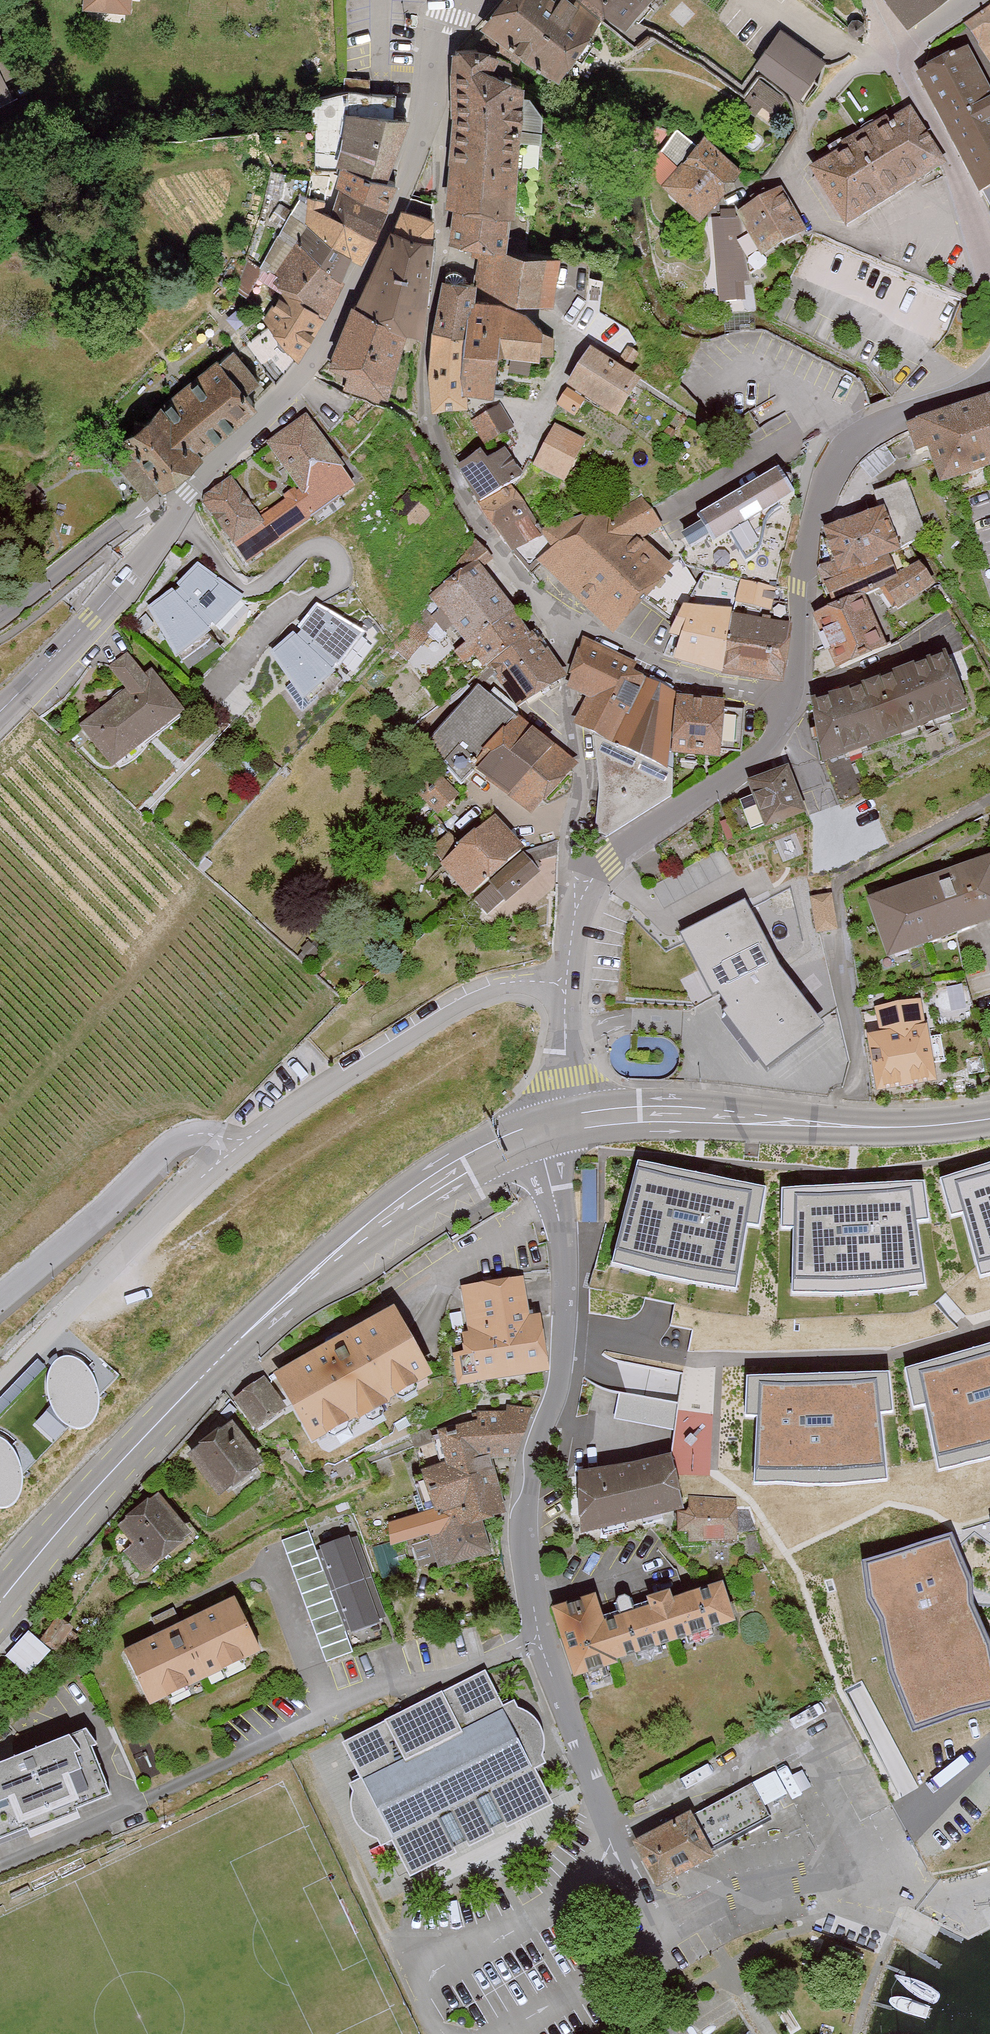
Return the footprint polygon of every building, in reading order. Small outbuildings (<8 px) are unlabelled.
[(87,8),(129,9),(129,0),(87,0),(87,8)] [(553,73),(601,12),(585,0),(502,0),(486,21),(517,42),(553,73)] [(627,22),(646,0),(601,0),(627,22)] [(905,27),(940,0),(885,0),(905,27)] [(963,30),(989,72),(989,7),(963,30)] [(15,100),(6,83),(16,78),(0,26),(0,107),(15,100)] [(517,42),(463,40),(457,235),(512,237),(517,42)] [(781,56),(769,49),(758,67),(797,91),(816,61),(789,44),(781,56)] [(919,70),(984,196),(989,193),(989,94),(964,46),(919,70)] [(390,87),(353,87),(353,107),(390,107),(390,87)] [(392,174),(406,108),(390,107),(353,107),(343,161),(392,174)] [(848,151),(814,171),(847,226),(942,170),(910,115),(890,127),(886,120),(844,145),(848,151)] [(664,180),(698,213),(739,171),(705,138),(664,180)] [(401,176),(392,174),(343,161),(328,212),(380,228),(401,176)] [(768,255),(805,231),(779,193),(743,216),(768,255)] [(350,278),(380,228),(328,212),(313,207),(306,221),(312,226),(305,240),(350,278)] [(404,320),(416,324),(429,216),(406,210),(358,303),(404,320)] [(694,300),(743,300),(743,222),(694,223),(694,300)] [(280,278),(291,289),(328,314),(350,278),(305,240),(280,278)] [(565,244),(481,243),(483,279),(522,292),(564,293),(565,244)] [(477,274),(449,272),(439,319),(435,398),(466,388),(500,391),(503,349),(543,352),(547,304),(504,300),(475,298),(477,274)] [(328,314),(291,289),(268,320),(306,349),(328,314)] [(358,303),(354,302),(326,375),(376,394),(404,320),(358,303)] [(306,349),(268,320),(247,346),(280,382),(306,349)] [(642,383),(592,351),(570,387),(620,418),(642,383)] [(511,369),(529,370),(531,353),(512,352),(511,369)] [(219,363),(113,453),(147,494),(253,403),(219,363)] [(944,481),(989,465),(989,401),(915,427),(924,452),(932,449),(944,481)] [(499,406),(472,425),(488,447),(515,428),(499,406)] [(232,485),(205,503),(249,565),(355,491),(307,423),(271,447),(304,493),(260,524),(232,485)] [(557,429),(538,464),(568,480),(587,445),(557,429)] [(483,452),(461,468),(486,502),(525,474),(508,451),(491,463),(483,452)] [(703,514),(706,520),(685,533),(693,545),(713,533),(718,541),(729,534),(750,561),(762,551),(770,518),(778,505),(794,496),(778,469),(703,514)] [(544,570),(620,632),(668,573),(633,544),(663,528),(641,499),(606,522),(593,511),(544,570)] [(881,508),(828,531),(848,575),(888,557),(901,552),(881,508)] [(848,575),(831,585),(842,607),(898,577),(888,557),(848,575)] [(177,588),(151,611),(182,657),(216,631),(242,599),(197,562),(177,588)] [(562,673),(481,567),(439,598),(521,705),(562,673)] [(742,577),(736,601),(773,610),(779,587),(742,577)] [(842,607),(819,619),(842,669),(885,649),(863,599),(842,607)] [(299,629),(273,652),(305,698),(339,672),(371,631),(319,603),(299,629)] [(734,609),(685,607),(674,634),(682,636),(673,656),(730,672),(736,616),(734,609)] [(789,623),(736,616),(730,672),(783,678),(789,623)] [(593,695),(578,722),(614,743),(649,681),(586,645),(566,680),(593,695)] [(114,762),(188,711),(158,667),(150,672),(134,649),(115,662),(132,686),(84,719),(114,762)] [(951,657),(812,706),(832,761),(970,712),(951,657)] [(484,749),(515,715),(484,681),(429,743),(454,767),(463,758),(480,771),(493,757),(484,749)] [(666,766),(671,753),(692,701),(649,681),(614,743),(666,766)] [(725,700),(692,701),(671,753),(723,757),(725,700)] [(493,757),(480,771),(533,818),(580,768),(515,715),(484,749),(493,757)] [(680,791),(593,749),(598,787),(596,827),(608,836),(680,791)] [(787,770),(752,784),(764,815),(799,801),(787,770)] [(442,774),(422,796),(440,813),(460,792),(442,774)] [(496,819),(442,867),(472,899),(525,851),(496,819)] [(526,855),(492,885),(510,905),(544,875),(526,855)] [(871,903),(892,961),(989,926),(989,861),(871,903)] [(835,892),(813,894),(816,930),(838,928),(835,892)] [(827,1032),(744,903),(682,939),(708,1003),(760,1081),(827,1032)] [(923,1001),(877,1009),(881,1036),(869,1038),(878,1095),(936,1085),(923,1001)] [(943,1184),(975,1284),(989,1279),(989,1170),(943,1184)] [(772,1195),(631,1172),(616,1276),(747,1298),(772,1195)] [(924,1188),(781,1199),(791,1303),(923,1294),(924,1188)] [(459,1381),(546,1370),(539,1315),(527,1317),(523,1283),(463,1291),(470,1345),(455,1347),(459,1381)] [(391,1310),(273,1376),(311,1444),(429,1378),(391,1310)] [(79,1359),(63,1356),(52,1364),(48,1375),(48,1395),(54,1412),(65,1424),(80,1429),(94,1420),(99,1405),(97,1388),(91,1371),(79,1359)] [(909,1380),(941,1480),(989,1466),(989,1356),(909,1380)] [(235,1395),(256,1429),(283,1412),(261,1378),(235,1395)] [(891,1383),(748,1388),(754,1493),(887,1489),(891,1383)] [(506,1518),(493,1468),(513,1464),(528,1406),(458,1423),(461,1435),(444,1439),(452,1470),(424,1477),(434,1514),(394,1525),(399,1548),(433,1539),(441,1570),(485,1558),(477,1525),(506,1518)] [(188,1456),(215,1497),(261,1468),(235,1426),(188,1456)] [(0,1438),(0,1507),(5,1509),(19,1500),(24,1485),(22,1468),(16,1451),(3,1439),(0,1438)] [(577,1471),(581,1531),(684,1508),(671,1455),(577,1471)] [(683,1519),(683,1544),(742,1544),(742,1493),(707,1494),(694,1494),(694,1519),(683,1519)] [(136,1546),(126,1555),(141,1573),(187,1535),(157,1499),(122,1529),(136,1546)] [(860,1560),(866,1600),(878,1620),(889,1673),(912,1731),(959,1714),(989,1708),(989,1640),(974,1606),(989,1607),(989,1522),(860,1560)] [(311,1529),(286,1537),(324,1660),(349,1652),(311,1529)] [(379,1622),(349,1536),(320,1546),(351,1632),(379,1622)] [(596,1599),(554,1611),(574,1681),(619,1668),(617,1660),(736,1625),(725,1586),(672,1601),(670,1592),(649,1598),(651,1607),(602,1622),(596,1599)] [(234,1603),(121,1658),(147,1709),(259,1654),(234,1603)] [(34,1675),(56,1650),(32,1628),(10,1653),(34,1675)] [(397,1844),(413,1878),(555,1807),(536,1773),(544,1756),(544,1735),(527,1717),(504,1708),(486,1675),(346,1748),(367,1783),(356,1787),(354,1803),(359,1826),(369,1837),(380,1847),(397,1844)] [(0,1768),(0,1843),(1,1844),(123,1796),(96,1730),(0,1768)] [(752,1784),(693,1819),(716,1858),(775,1823),(752,1784)] [(693,1819),(641,1850),(664,1889),(716,1858),(693,1819)]
